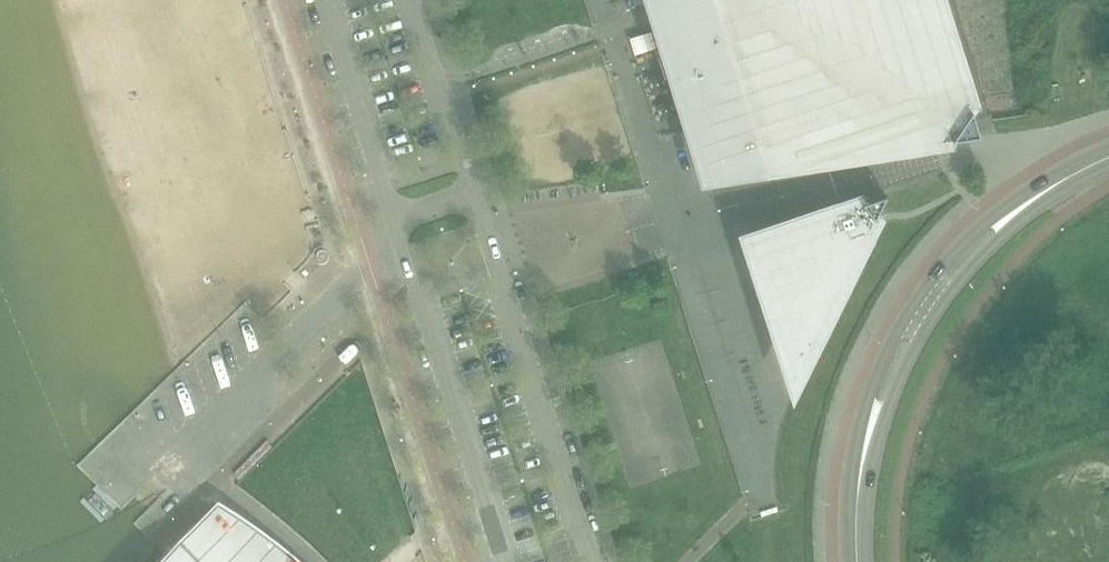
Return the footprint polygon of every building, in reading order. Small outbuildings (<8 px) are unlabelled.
[(638,3),(642,2),(642,3),(647,2),(702,173),(979,136),(936,0),(637,0),(638,3)] [(885,194),(747,237),(792,375),(885,194)] [(292,556),(275,542),(262,533),(257,528),(238,515),(216,501),(215,501),(215,502),(155,561),(299,561),(292,556)]
